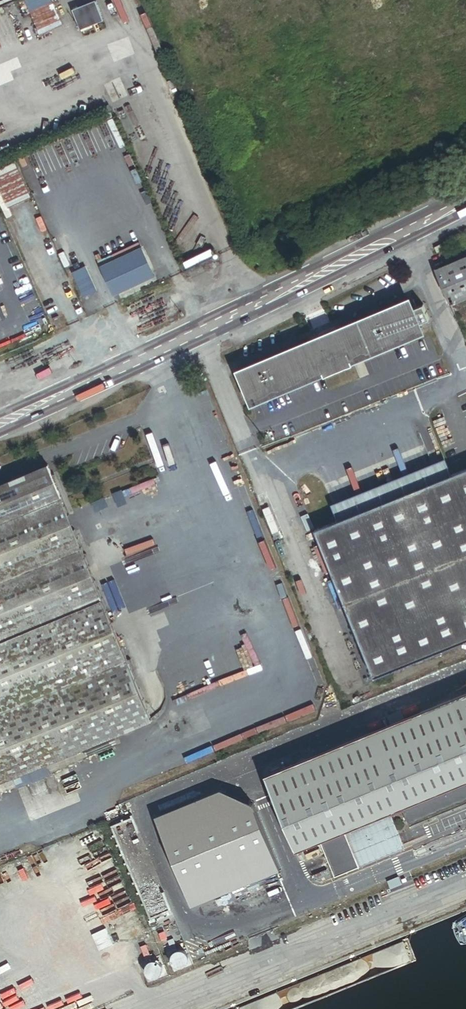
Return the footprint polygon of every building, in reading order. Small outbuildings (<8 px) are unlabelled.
[(26,1),(38,28),(61,19),(53,0),(27,0),(26,1)] [(97,1),(74,10),(82,30),(105,20),(97,1)] [(38,28),(41,35),(64,25),(61,19),(38,28)] [(177,78),(168,82),(172,90),(180,86),(177,78)] [(10,207),(32,197),(17,162),(0,170),(0,185),(10,207)] [(445,245),(437,250),(440,255),(448,251),(445,245)] [(144,247),(102,266),(116,296),(158,277),(144,247)] [(438,271),(452,305),(465,300),(465,260),(438,271)] [(86,268),(74,273),(85,296),(97,291),(86,268)] [(411,303),(243,373),(256,403),(325,374),(327,378),(355,366),(353,362),(423,333),(420,326),(414,311),(411,303)] [(426,306),(414,311),(420,326),(433,321),(426,306)] [(0,487),(0,783),(155,719),(51,466),(0,487)] [(319,533),(378,680),(465,645),(465,474),(319,533)] [(270,776),(300,850),(385,815),(465,781),(465,695),(270,776)] [(385,815),(387,820),(353,834),(352,832),(324,843),(338,878),(402,852),(400,846),(406,844),(395,817),(407,812),(413,827),(465,806),(465,781),(385,815)] [(246,783),(158,817),(191,903),(279,869),(246,783)]
